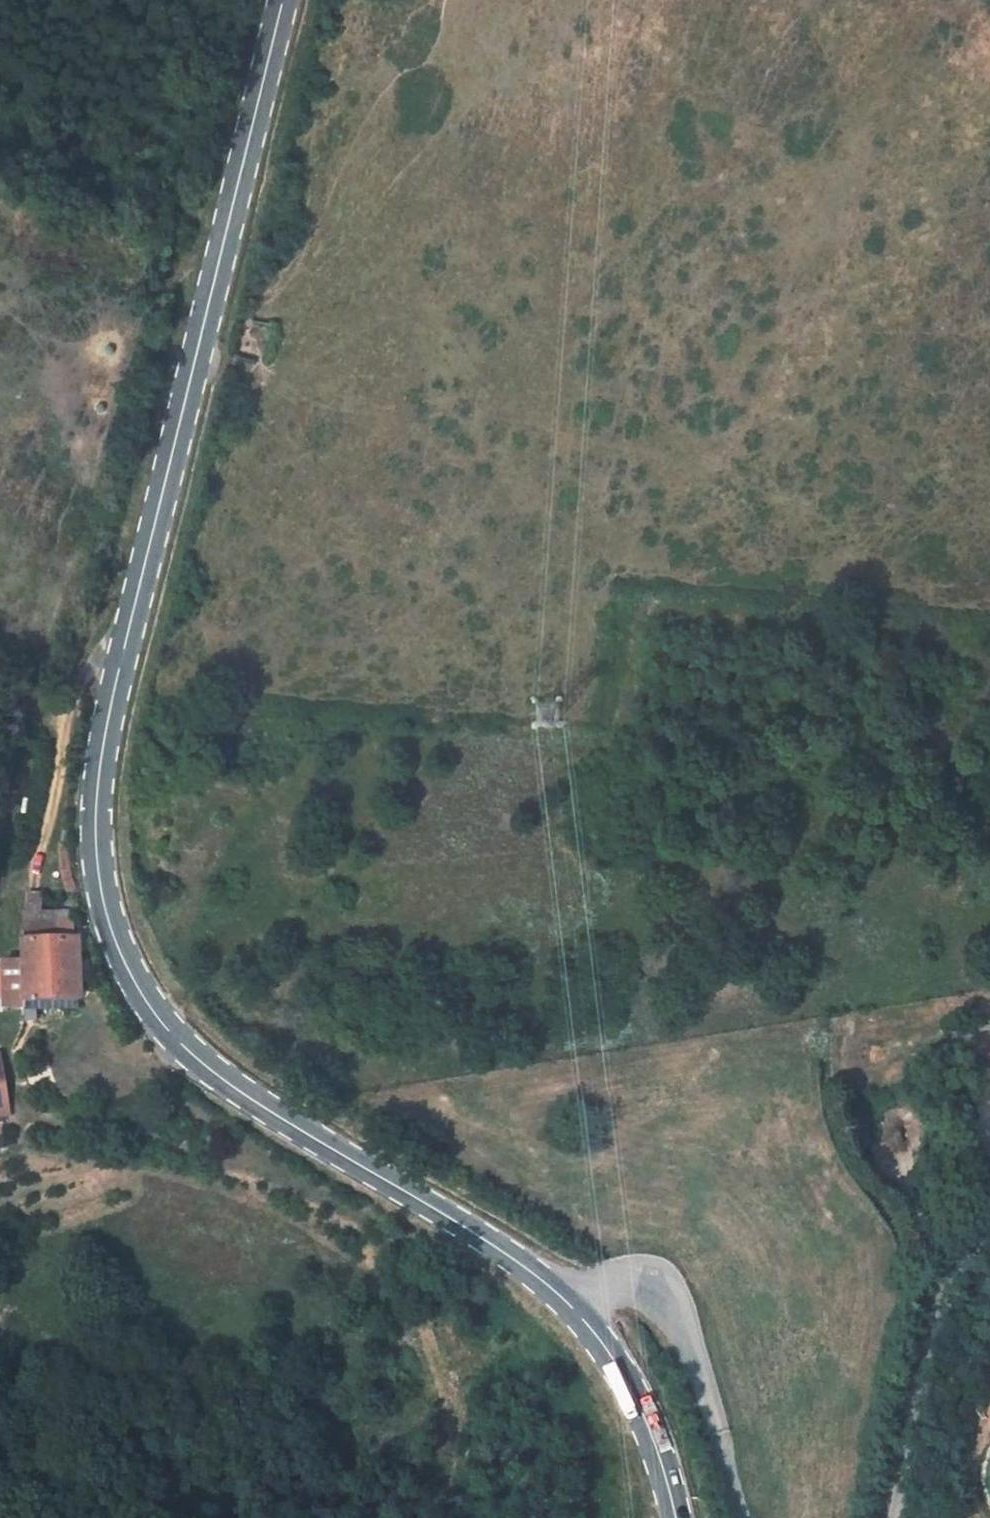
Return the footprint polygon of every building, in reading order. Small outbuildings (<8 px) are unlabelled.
[(58,915),(22,916),(23,961),(4,962),(4,977),(5,993),(5,1008),(26,1008),(26,1001),(80,1000),(78,941),(75,941),(75,921),(58,922),(58,915)] [(0,1067),(0,1108),(12,1104),(3,1067),(0,1067)]
